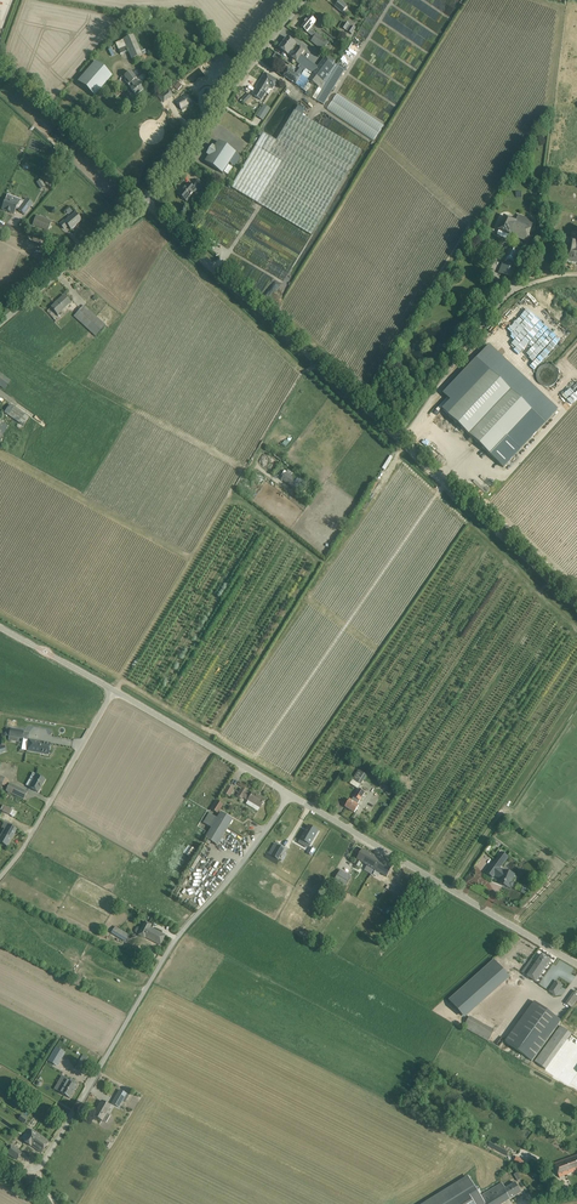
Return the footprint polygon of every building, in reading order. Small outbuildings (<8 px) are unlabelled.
[(342,13),(348,6),(340,0),(335,7),(342,13)] [(317,22),(314,20),(310,16),(306,20),(307,20),(301,28),(314,38),(311,42),(323,51),(329,42),(317,33),(317,34),(311,29),(317,22)] [(345,23),(342,28),(348,32),(352,34),(356,29),(352,27),(345,23)] [(123,39),(128,51),(132,59),(141,55),(132,35),(123,39)] [(306,69),(313,74),(325,84),(337,65),(326,57),(318,67),(302,55),(305,51),(287,38),(279,48),(296,61),(300,65),(306,69)] [(95,61),(78,82),(95,96),(112,76),(95,61)] [(337,66),(316,100),(324,105),(345,70),(337,66)] [(296,84),(305,72),(300,69),(296,75),(294,73),(295,71),(290,67),(289,70),(284,77),(296,85),(296,84)] [(130,72),(124,77),(128,82),(128,84),(128,85),(131,89),(130,89),(131,90),(128,92),(132,98),(135,96),(136,96),(143,90),(137,81),(136,82),(135,80),(136,79),(130,72)] [(325,84),(313,74),(311,76),(305,72),(296,84),(304,90),(310,81),(319,88),(312,98),(315,99),(322,90),(325,84)] [(268,90),(270,88),(273,89),(278,81),(265,73),(257,87),(258,87),(263,91),(264,88),(268,90)] [(179,82),(174,87),(178,90),(182,85),(179,82)] [(262,101),(268,90),(264,88),(263,91),(258,87),(257,87),(253,95),(262,101)] [(182,111),(193,104),(187,94),(175,101),(182,111)] [(245,103),(251,97),(248,94),(242,100),(245,103)] [(271,109),(264,104),(256,116),(263,120),(271,109)] [(361,151),(295,111),(277,141),(263,133),(231,187),(311,235),(361,151)] [(213,145),(207,155),(209,156),(205,162),(223,174),(236,153),(219,142),(215,147),(213,146),(213,145)] [(66,155),(67,155),(70,151),(64,146),(61,150),(66,155)] [(196,185),(193,187),(196,190),(199,187),(204,192),(208,187),(199,180),(195,184),(196,185)] [(193,187),(188,183),(184,187),(185,187),(179,194),(181,197),(182,199),(184,199),(187,202),(197,190),(196,190),(193,187)] [(6,197),(1,209),(6,211),(9,213),(9,212),(14,214),(16,208),(18,209),(24,214),(33,204),(26,199),(25,201),(21,200),(19,202),(6,197)] [(80,220),(77,215),(75,213),(65,222),(64,220),(60,224),(64,229),(68,226),(71,229),(75,226),(74,225),(80,220)] [(36,215),(32,225),(48,230),(51,221),(36,215)] [(534,221),(519,215),(516,222),(504,216),(498,230),(510,236),(511,235),(526,242),(532,228),(531,228),(534,221)] [(483,251),(492,246),(488,239),(479,245),(483,251)] [(570,240),(568,255),(567,261),(576,263),(576,246),(576,241),(570,240)] [(509,244),(503,260),(516,265),(522,249),(509,244)] [(70,303),(68,300),(64,295),(57,302),(51,307),(57,314),(70,303)] [(95,336),(105,325),(84,305),(74,316),(95,336)] [(448,415),(491,455),(532,411),(490,371),(448,415)] [(546,413),(556,422),(576,401),(576,382),(546,413)] [(23,426),(29,418),(23,413),(17,422),(23,426)] [(391,455),(384,468),(387,470),(394,457),(391,455)] [(507,476),(517,464),(510,458),(501,470),(507,476)] [(301,485),(296,481),(298,478),(288,470),(281,479),(291,487),(292,485),(300,491),(307,483),(304,480),(301,485)] [(484,487),(480,490),(487,499),(491,497),(484,487)] [(23,731),(10,728),(9,736),(22,739),(23,731)] [(28,739),(26,751),(48,755),(51,743),(28,739)] [(367,775),(359,770),(353,779),(361,784),(367,775)] [(36,775),(29,787),(38,792),(40,788),(41,785),(42,785),(45,780),(42,778),(41,776),(39,775),(37,775),(36,775)] [(27,791),(10,783),(6,791),(24,799),(27,791)] [(227,785),(222,792),(229,797),(234,789),(227,785)] [(249,801),(254,793),(252,792),(251,794),(241,789),(237,796),(242,799),(243,797),(248,800),(249,801)] [(350,800),(349,801),(346,807),(354,812),(359,806),(357,805),(365,793),(359,789),(354,797),(354,796),(351,801),(350,800)] [(264,800),(254,793),(249,801),(260,808),(264,800)] [(216,800),(211,810),(218,814),(223,805),(216,800)] [(28,804),(22,801),(17,812),(12,809),(10,815),(20,820),(28,804)] [(217,845),(233,819),(220,812),(217,818),(211,814),(205,824),(211,828),(204,838),(217,845)] [(11,827),(3,822),(0,827),(4,829),(0,836),(0,842),(7,846),(17,830),(11,827)] [(308,825),(300,839),(310,845),(311,845),(319,831),(308,825)] [(189,844),(184,852),(190,857),(196,849),(189,844)] [(277,845),(271,855),(278,859),(284,849),(277,845)] [(387,877),(393,866),(363,849),(357,860),(355,865),(359,867),(361,862),(387,877)] [(508,857),(501,852),(486,873),(493,878),(495,876),(500,880),(498,884),(510,888),(510,887),(512,887),(514,882),(512,882),(515,875),(504,870),(504,871),(500,868),(508,857)] [(287,859),(282,870),(290,874),(292,871),(298,875),(303,865),(299,863),(298,865),(287,859)] [(341,870),(334,882),(345,888),(352,877),(341,870)] [(151,925),(144,921),(141,928),(139,927),(136,928),(134,931),(136,933),(137,934),(145,938),(145,937),(160,945),(165,935),(150,927),(151,925)] [(119,929),(115,936),(126,942),(130,935),(119,929)] [(156,961),(140,953),(138,958),(153,966),(156,961)] [(531,959),(522,973),(536,982),(539,979),(551,961),(541,954),(535,962),(531,959)] [(494,960),(449,1000),(462,1016),(508,975),(494,960)] [(74,979),(72,983),(80,987),(84,979),(78,975),(75,980),(74,979)] [(556,981),(553,985),(560,990),(563,986),(556,981)] [(575,990),(566,1003),(571,1007),(576,999),(576,992),(575,990)] [(534,1002),(505,1042),(532,1061),(561,1021),(534,1002)] [(470,1016),(464,1028),(488,1041),(494,1031),(470,1016)] [(571,1034),(560,1026),(535,1061),(546,1069),(571,1034)] [(64,1053),(58,1049),(56,1048),(49,1061),(56,1066),(64,1053)] [(81,1055),(74,1052),(69,1061),(76,1065),(81,1055)] [(83,1054),(76,1066),(78,1067),(79,1068),(81,1069),(88,1057),(83,1054)] [(79,1084),(68,1078),(60,1093),(71,1099),(79,1086),(79,1084)] [(125,1102),(129,1095),(120,1090),(112,1103),(118,1107),(123,1100),(125,1102)] [(110,1106),(107,1104),(101,1101),(102,1102),(97,1111),(96,1110),(93,1115),(106,1123),(110,1116),(106,1114),(110,1106)] [(22,1114),(19,1119),(25,1124),(28,1119),(22,1114)] [(49,1142),(32,1130),(28,1134),(26,1133),(24,1135),(23,1136),(21,1138),(24,1140),(23,1141),(30,1146),(31,1146),(41,1153),(49,1142)] [(17,1160),(22,1153),(12,1145),(6,1152),(17,1160)] [(516,1165),(521,1158),(516,1155),(511,1162),(516,1165)] [(554,1163),(559,1177),(576,1171),(576,1155),(554,1163)] [(429,1203),(502,1203),(521,1192),(515,1183),(506,1189),(502,1183),(480,1196),(478,1194),(469,1179),(429,1203)]
